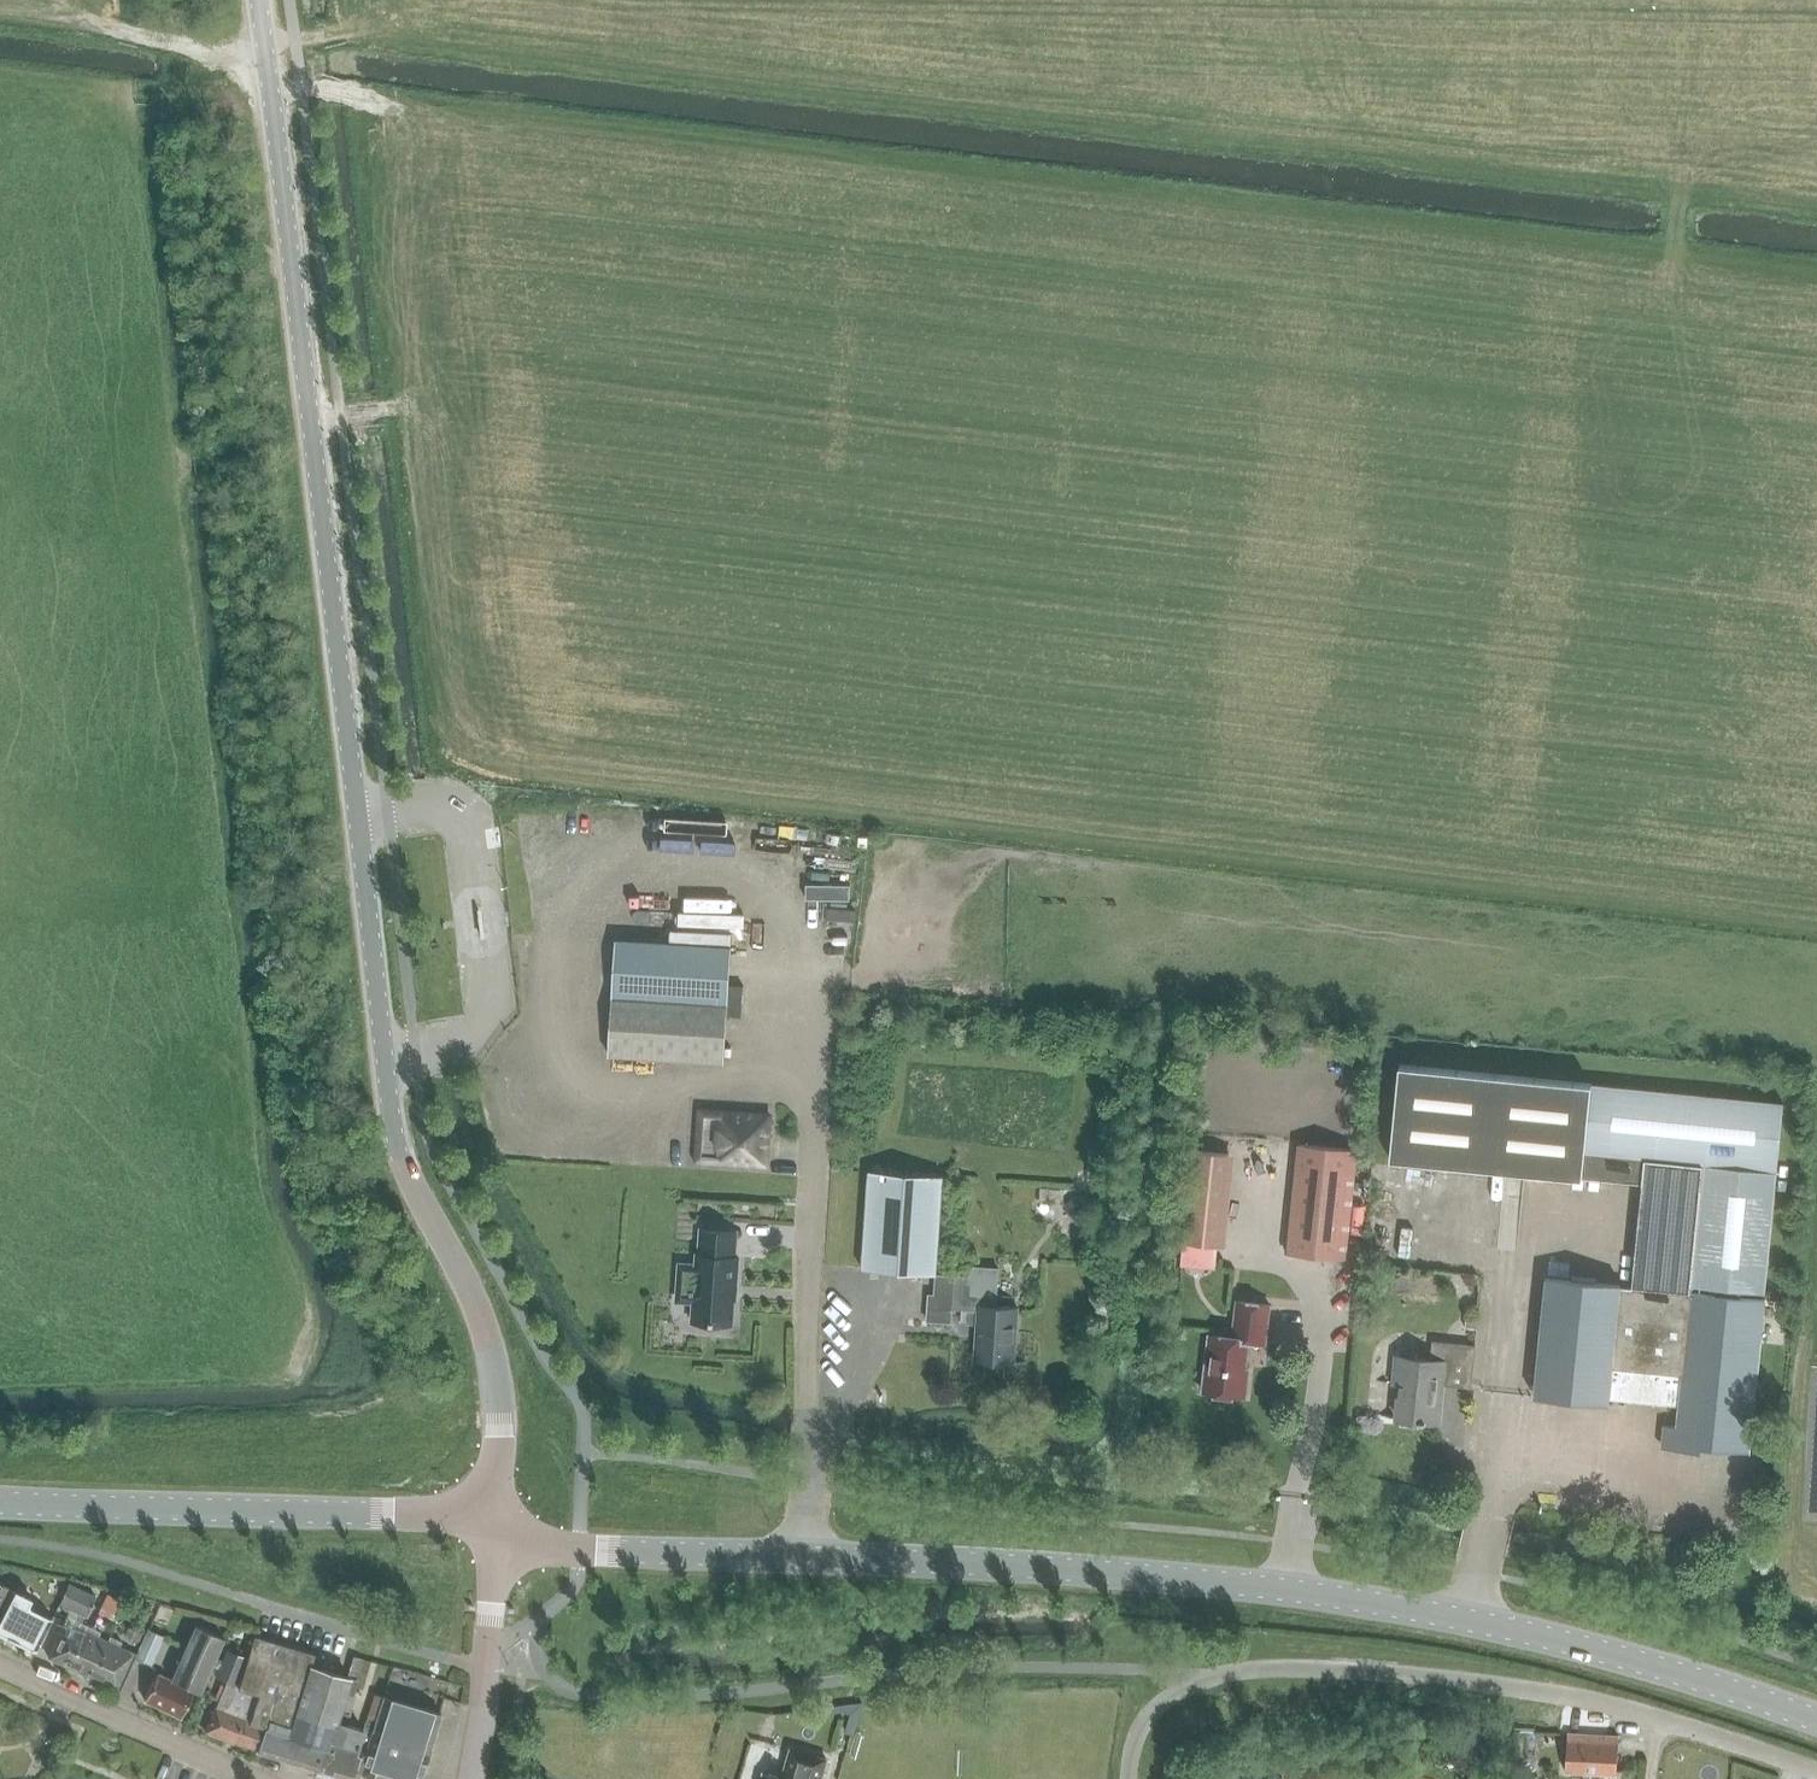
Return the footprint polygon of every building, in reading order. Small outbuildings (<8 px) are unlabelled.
[(746,915),(749,890),(687,883),(684,908),(746,915)] [(828,929),(858,927),(856,899),(826,900),(828,929)] [(724,1063),(728,1005),(731,947),(616,940),(608,1055),(724,1063)] [(733,976),(731,1006),(743,1007),(745,976),(733,976)] [(1398,1065),(1389,1159),(1642,1183),(1632,1288),(1619,1287),(1619,1285),(1547,1277),(1535,1395),(1607,1403),(1608,1398),(1679,1405),(1677,1426),(1675,1443),(1700,1446),(1748,1451),(1763,1299),(1739,1296),(1740,1290),(1764,1292),(1776,1171),(1782,1102),(1590,1084),(1398,1065)] [(765,1164),(769,1116),(720,1113),(717,1161),(765,1164)] [(1230,1234),(1235,1138),(1191,1136),(1184,1259),(1219,1261),(1221,1234),(1230,1234)] [(1344,1258),(1355,1150),(1297,1144),(1286,1252),(1344,1258)] [(862,1269),(935,1274),(942,1176),(868,1171),(862,1269)] [(1095,1208),(1080,1190),(1061,1206),(1077,1224),(1095,1208)] [(695,1288),(693,1321),(731,1324),(734,1287),(736,1287),(738,1257),(734,1257),(736,1232),(701,1229),(700,1254),(698,1254),(697,1266),(680,1264),(678,1286),(695,1288)] [(1017,1308),(996,1306),(999,1268),(970,1266),(969,1276),(954,1275),(952,1309),(978,1311),(975,1360),(1013,1362),(1017,1308)] [(1245,1396),(1248,1369),(1245,1368),(1248,1342),(1265,1343),(1269,1305),(1236,1301),(1232,1338),(1208,1335),(1202,1391),(1245,1396)] [(1470,1387),(1474,1345),(1432,1341),(1430,1360),(1396,1357),(1394,1383),(1400,1384),(1397,1418),(1437,1422),(1442,1372),(1470,1375),(1469,1387),(1470,1387)] [(95,1594),(68,1582),(58,1604),(84,1616),(95,1594)] [(38,1612),(26,1606),(30,1598),(0,1583),(0,1633),(35,1650),(51,1618),(38,1612)] [(120,1599),(106,1593),(98,1612),(112,1618),(120,1599)] [(79,1623),(77,1627),(64,1621),(48,1657),(67,1666),(75,1648),(79,1650),(89,1628),(79,1623)] [(198,1694),(223,1638),(195,1625),(170,1680),(157,1674),(144,1700),(180,1717),(192,1691),(198,1694)] [(128,1626),(123,1636),(138,1643),(143,1633),(128,1626)] [(241,1637),(243,1630),(231,1626),(229,1633),(241,1637)] [(99,1632),(94,1630),(89,1628),(79,1650),(75,1648),(67,1666),(115,1688),(131,1652),(119,1646),(121,1642),(110,1637),(108,1641),(97,1636),(99,1632)] [(164,1636),(147,1628),(133,1658),(151,1665),(164,1636)] [(309,1665),(312,1654),(254,1636),(247,1658),(238,1689),(258,1694),(249,1722),(258,1725),(256,1733),(261,1735),(256,1749),(262,1751),(262,1752),(351,1778),(357,1778),(359,1773),(366,1750),(357,1747),(363,1729),(345,1724),(349,1714),(346,1713),(352,1695),(356,1680),(346,1677),(309,1665)] [(238,1689),(247,1658),(226,1649),(215,1676),(227,1681),(216,1706),(215,1706),(205,1731),(231,1742),(232,1742),(234,1742),(256,1749),(261,1735),(256,1733),(258,1725),(249,1722),(258,1694),(238,1689)] [(353,1656),(346,1677),(356,1680),(362,1658),(353,1656)] [(359,1773),(379,1778),(420,1778),(430,1748),(429,1748),(440,1713),(391,1698),(393,1692),(384,1690),(375,1720),(371,1719),(365,1721),(363,1729),(357,1747),(366,1750),(359,1773)] [(852,1715),(847,1734),(849,1734),(853,1735),(855,1736),(860,1717),(853,1715),(852,1715)] [(1616,1774),(1619,1736),(1567,1733),(1565,1771),(1616,1774)] [(826,1759),(791,1749),(782,1777),(763,1772),(761,1778),(820,1778),(826,1759)]
